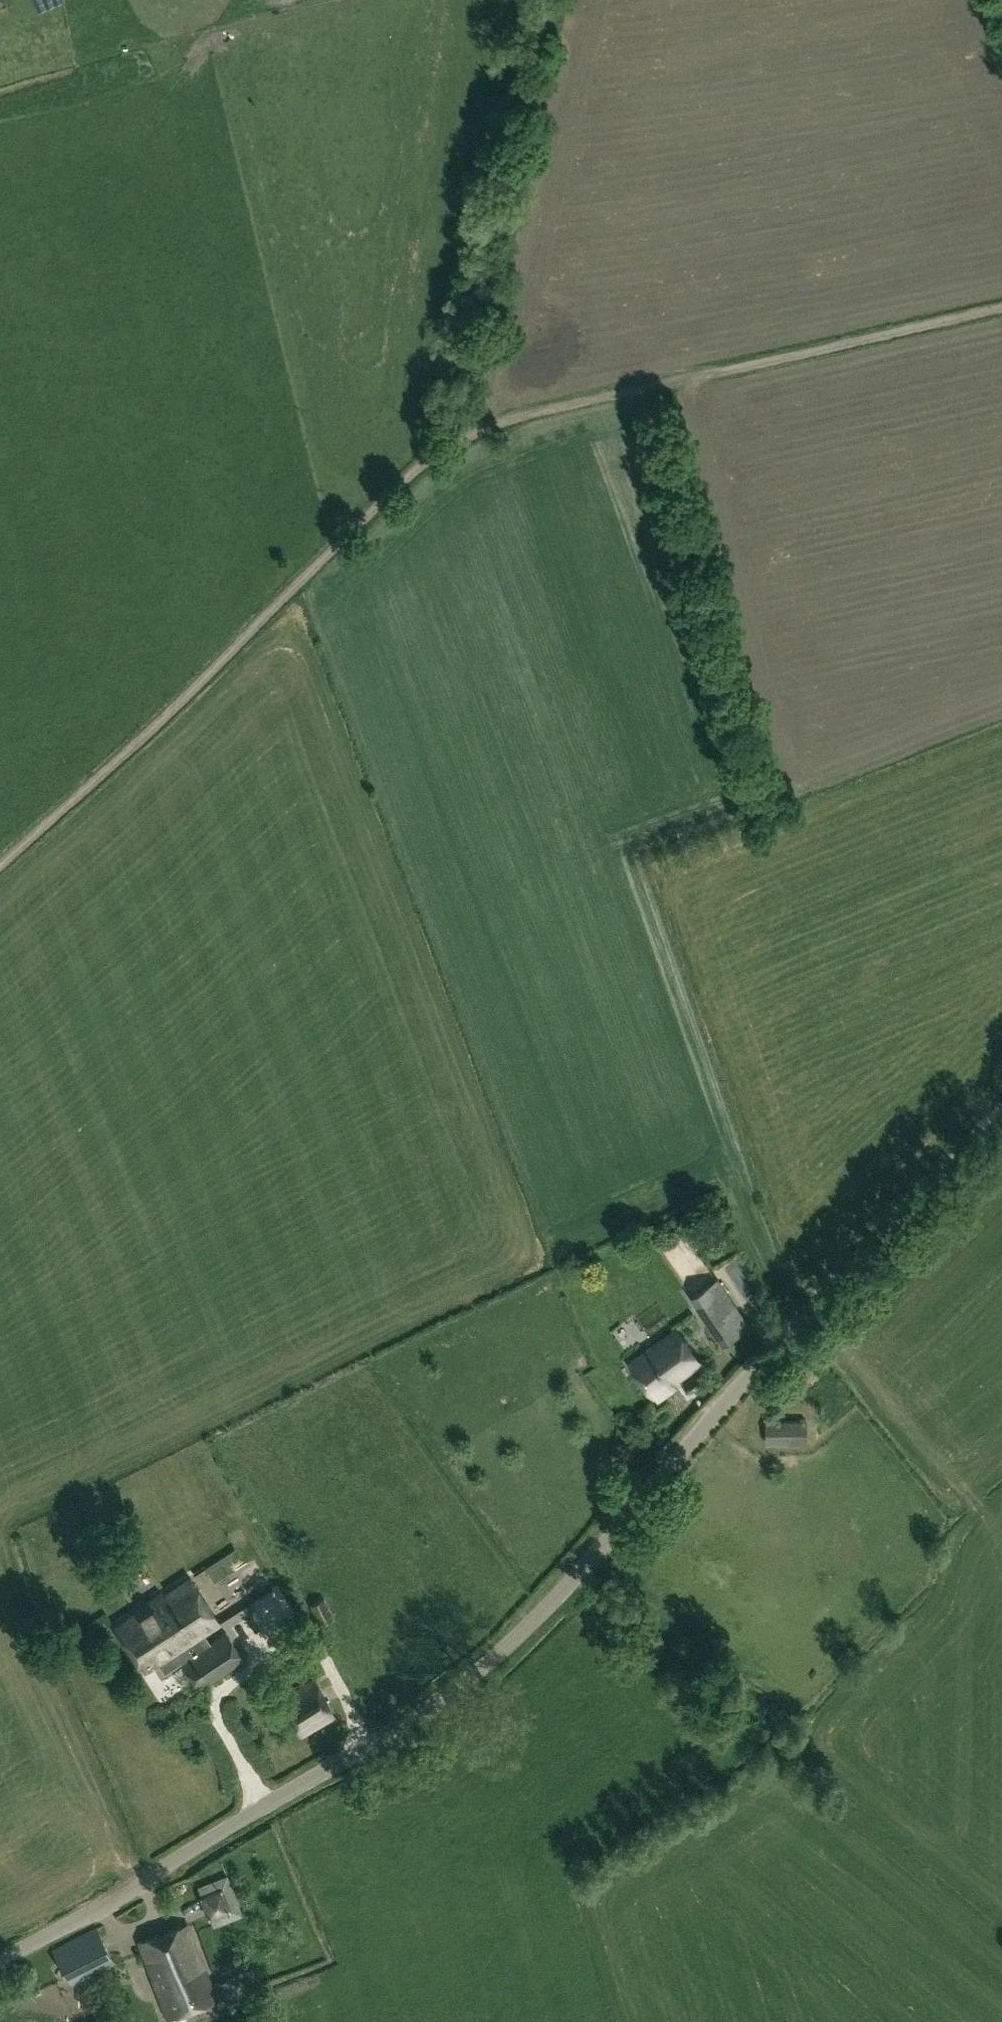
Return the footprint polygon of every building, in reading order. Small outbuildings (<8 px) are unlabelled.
[(718,1277),(690,1296),(723,1344),(751,1325),(718,1277)] [(703,1361),(679,1327),(631,1361),(655,1395),(657,1394),(659,1397),(676,1386),(673,1382),(703,1361)] [(766,1443),(808,1443),(808,1420),(766,1420),(766,1443)] [(226,1632),(200,1649),(193,1639),(219,1622),(190,1576),(115,1624),(144,1670),(173,1651),(198,1689),(244,1659),(226,1632)] [(271,1587),(238,1600),(249,1626),(281,1613),(271,1587)] [(324,1597),(309,1604),(318,1623),(334,1616),(324,1597)] [(301,1737),(336,1716),(315,1677),(281,1698),(301,1737)] [(215,1999),(187,1924),(139,1942),(167,2017),(215,1999)] [(115,1962),(97,1928),(53,1950),(72,1984),(115,1962)] [(234,1990),(230,1976),(214,1981),(219,1995),(234,1990)] [(238,2002),(234,1990),(223,1994),(227,2006),(238,2002)]
